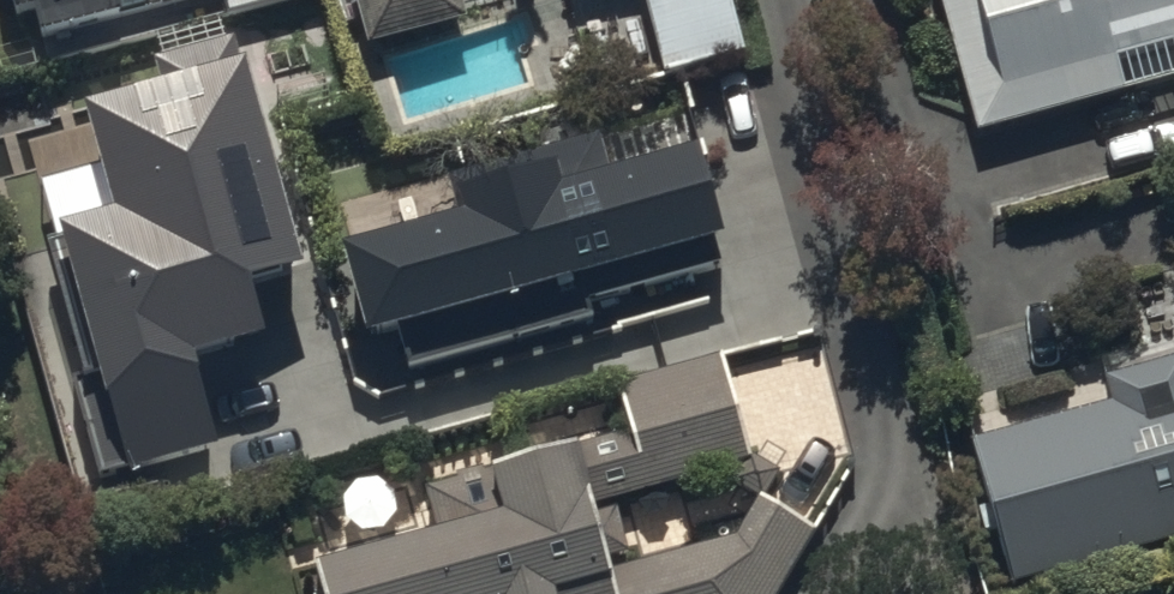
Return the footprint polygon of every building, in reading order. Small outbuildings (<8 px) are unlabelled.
[(21,18),(40,12),(41,15),(92,0),(16,0),(21,18)] [(361,35),(464,9),(461,0),(352,0),(361,35)] [(666,65),(740,46),(729,0),(650,0),(666,65)] [(975,130),(1173,80),(1173,0),(943,0),(975,130)] [(112,200),(58,216),(101,366),(77,372),(106,473),(222,440),(196,352),(268,331),(252,274),(305,259),(244,49),(82,96),(112,200)] [(457,203),(336,236),(360,324),(395,314),(408,363),(594,313),(589,295),(720,259),(688,141),(605,163),(596,130),(448,170),(457,203)] [(312,546),(325,593),(766,593),(812,524),(759,490),(775,466),(745,447),(717,349),(615,379),(628,423),(424,482),(432,511),(312,546)] [(1101,370),(1107,392),(972,430),(1012,574),(1173,529),(1173,350),(1101,370)]
